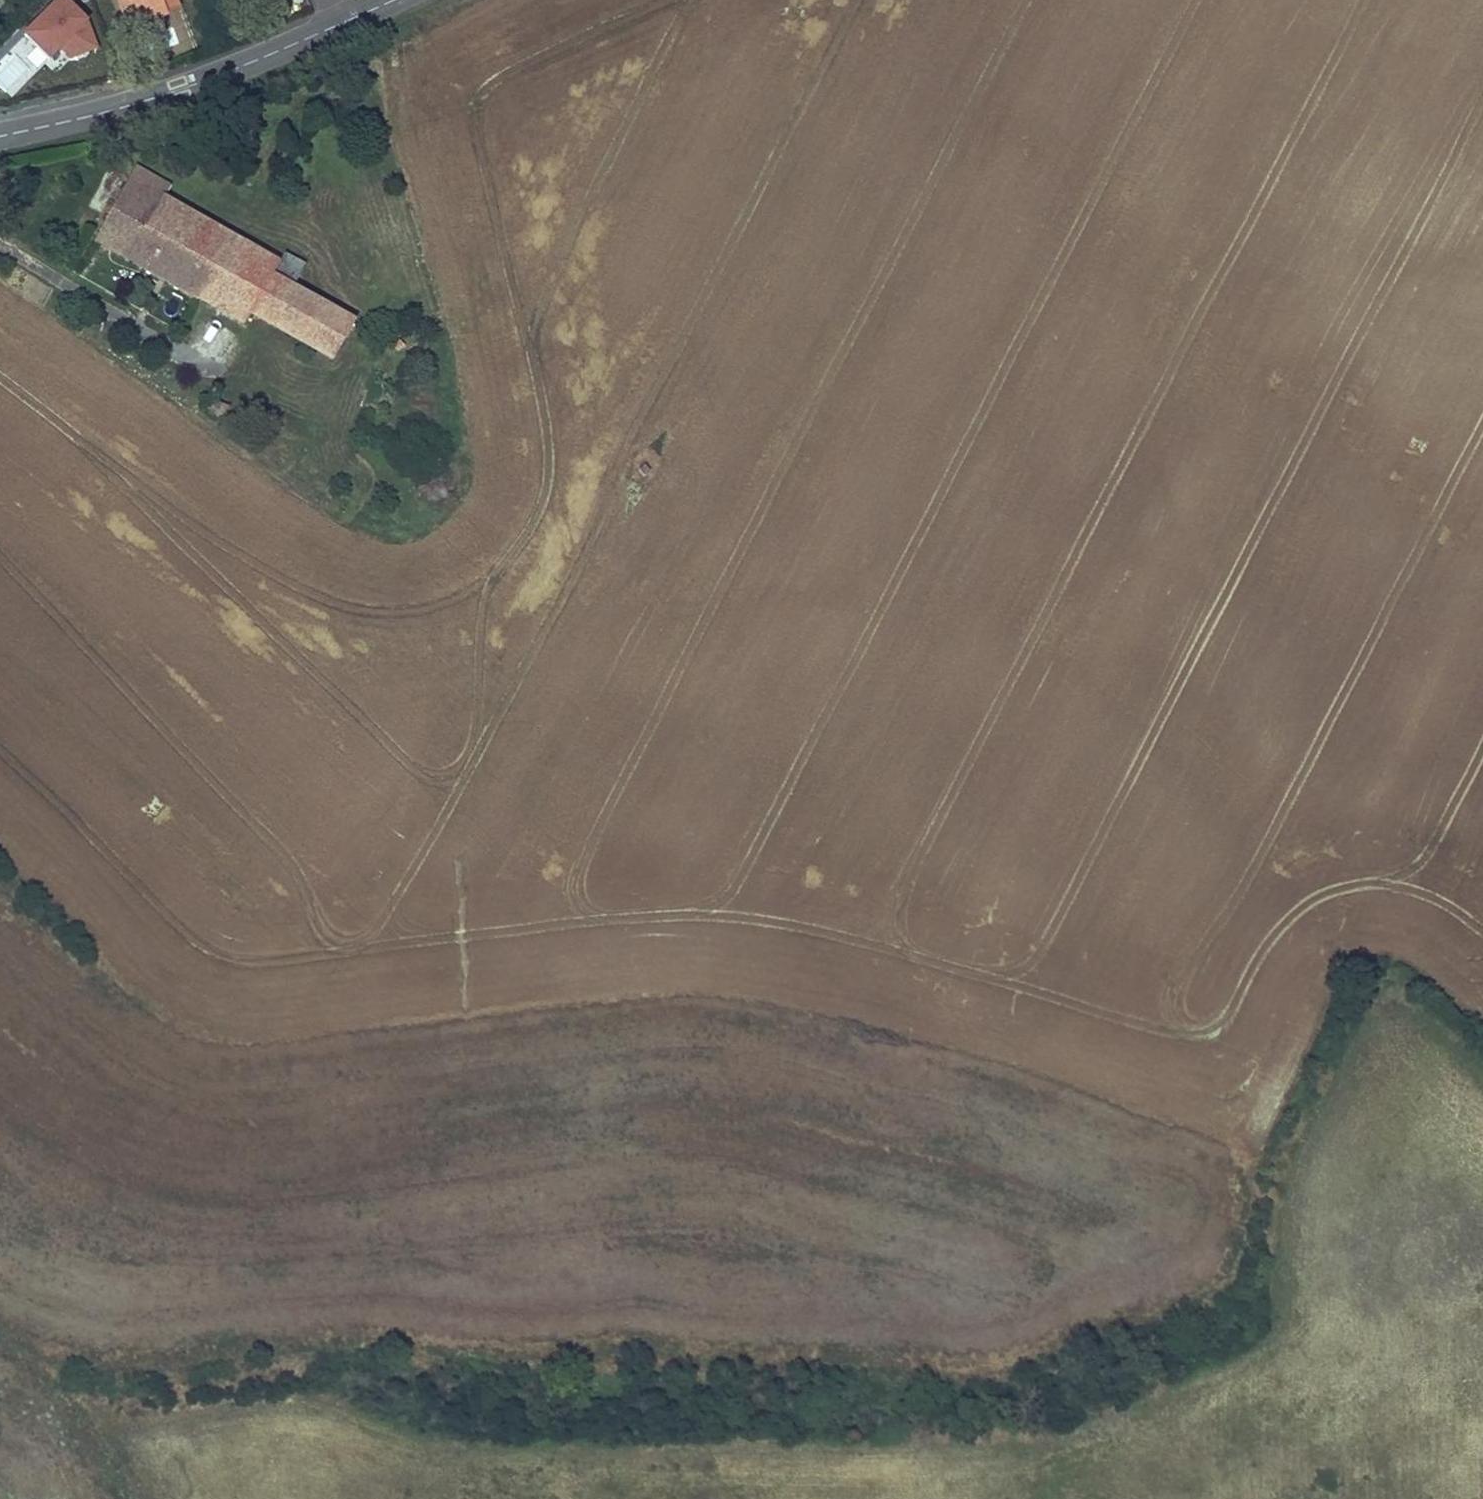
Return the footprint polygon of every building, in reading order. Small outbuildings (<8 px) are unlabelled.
[(62,78),(101,38),(63,0),(60,0),(22,38),(62,78)] [(120,22),(149,11),(145,0),(112,0),(120,22)] [(160,0),(145,0),(149,11),(161,4),(160,0)] [(239,311),(264,270),(269,258),(221,229),(204,260),(137,221),(156,190),(160,180),(129,160),(84,240),(234,323),(239,311)] [(204,260),(221,229),(156,190),(137,221),(204,260)] [(285,255),(279,274),(299,281),(305,262),(285,255)] [(346,318),(264,270),(239,311),(322,357),(346,318)] [(222,406),(208,395),(201,407),(216,417),(222,406)]
